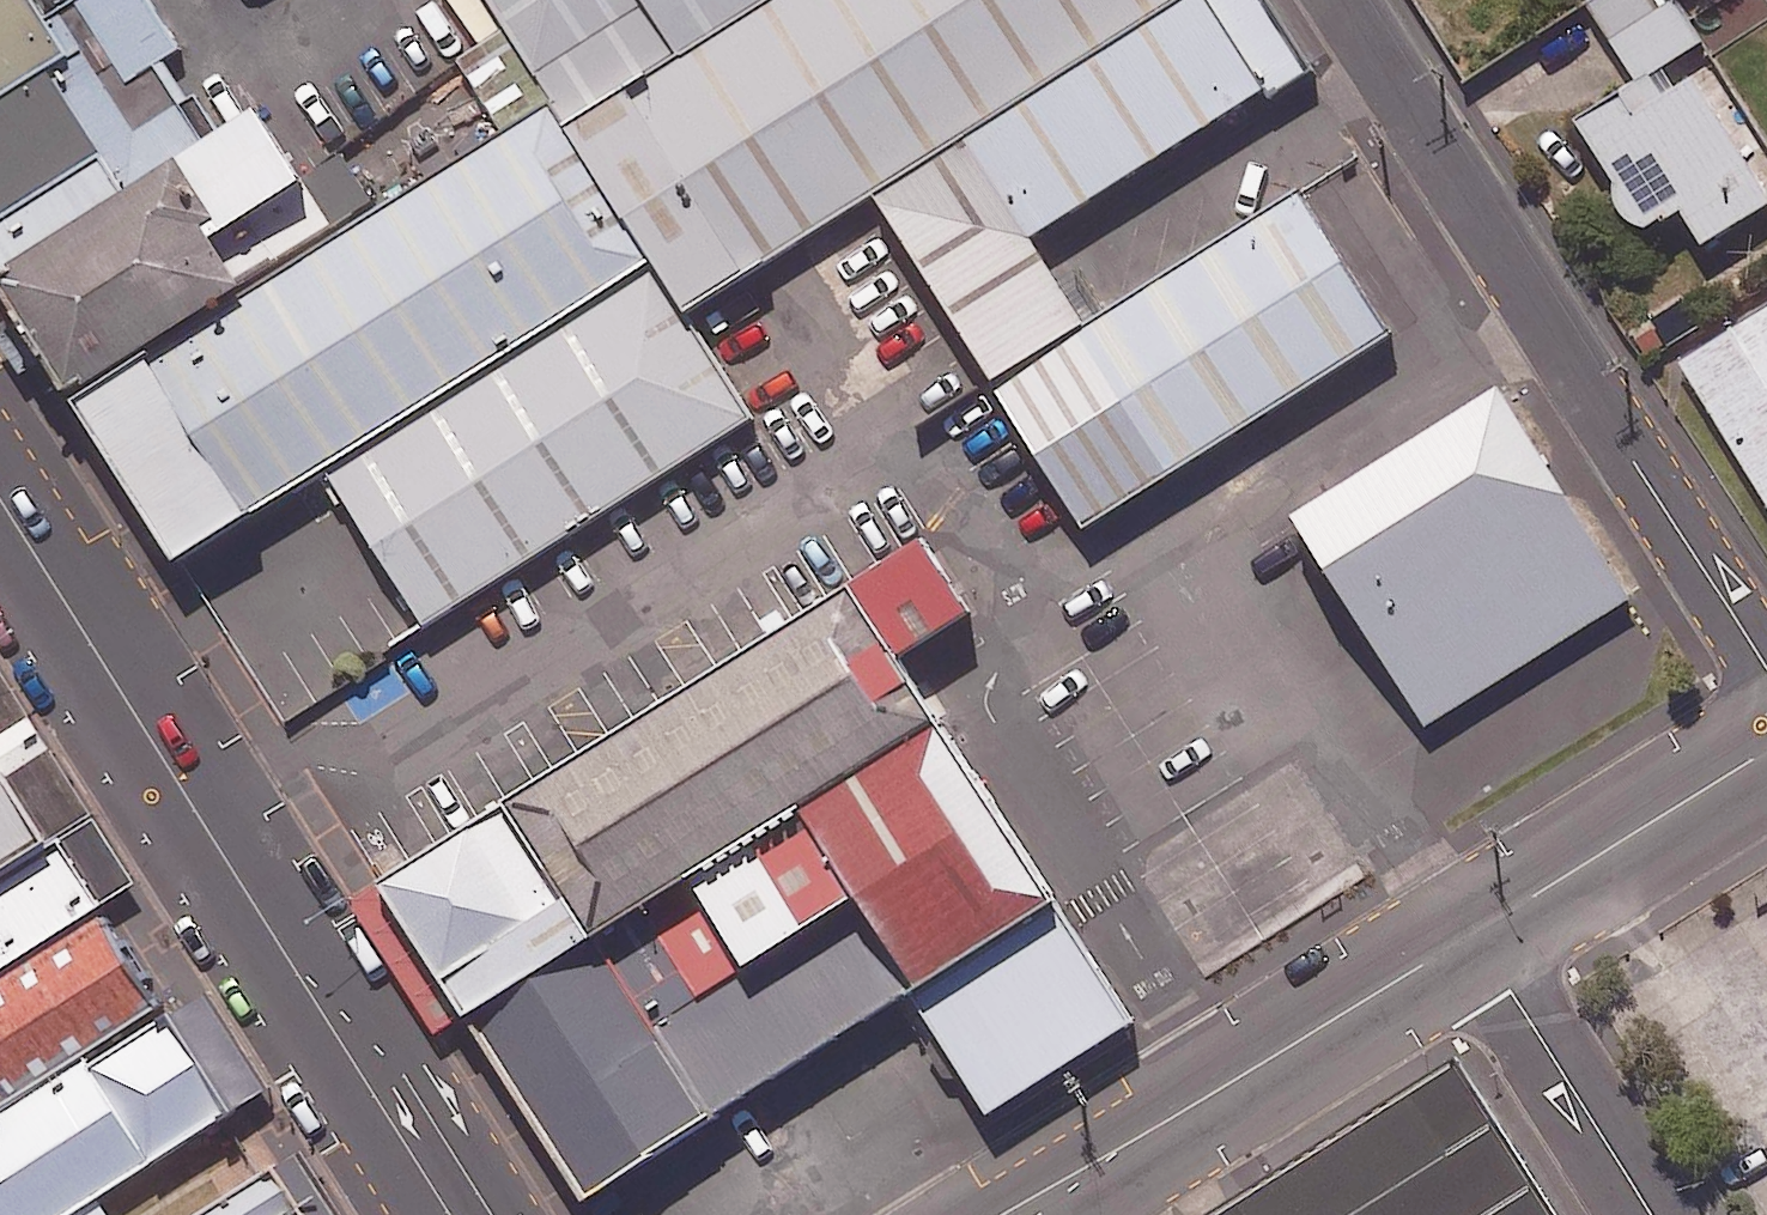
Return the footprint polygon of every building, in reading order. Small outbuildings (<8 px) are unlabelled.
[(69,51),(43,9),(37,0),(0,0),(0,95),(50,63),(69,51)] [(128,187),(220,129),(171,51),(184,43),(157,0),(57,0),(43,9),(69,51),(50,63),(128,187)] [(561,124),(761,0),(481,0),(499,28),(548,103),(561,124)] [(684,315),(876,192),(1177,0),(761,0),(561,124),(648,261),(684,315)] [(876,192),(997,382),(1085,326),(1028,237),(1307,60),(1269,0),(1177,0),(876,192)] [(1688,76),(1670,88),(1657,68),(1695,44),(1666,0),(1587,0),(1581,4),(1631,82),(1566,122),(1608,184),(1606,192),(1606,199),(1608,207),(1612,215),(1616,221),(1623,225),(1630,228),(1638,230),(1670,209),(1695,247),(1766,202),(1688,76)] [(504,130),(548,103),(499,28),(455,56),(504,130)] [(128,187),(50,63),(0,95),(0,267),(128,187)] [(561,124),(548,103),(504,130),(376,210),(71,402),(171,560),(315,470),(648,261),(561,124)] [(0,267),(0,289),(71,402),(376,210),(340,153),(296,180),(252,110),(220,129),(128,187),(0,267)] [(1103,318),(1009,377),(1102,521),(1411,324),(1318,180),(1103,318)] [(684,315),(648,261),(315,470),(419,629),(751,419),(684,315)] [(1673,362),(1766,514),(1766,304),(1673,362)] [(1647,584),(1512,373),(1308,502),(1444,714),(1647,584)] [(952,518),(852,581),(898,653),(998,590),(952,518)] [(512,796),(597,928),(803,796),(936,712),(898,653),(852,581),(512,796)] [(1137,1026),(936,712),(803,796),(1005,1110),(1137,1026)] [(62,832),(0,736),(0,871),(62,832)] [(512,796),(393,872),(478,1004),(597,928),(512,796)] [(854,899),(806,825),(704,890),(752,965),(854,899)] [(62,832),(0,871),(0,990),(116,916),(62,832)] [(124,911),(116,916),(0,990),(0,1109),(178,995),(124,911)] [(662,1030),(597,928),(478,1004),(599,1193),(718,1117),(662,1030)] [(662,1030),(718,1117),(838,1040),(782,953),(662,1030)] [(178,995),(0,1109),(0,1214),(68,1214),(246,1102),(178,995)] [(1220,1214),(1577,1214),(1474,1053),(1220,1214)] [(206,1214),(334,1214),(297,1157),(206,1214)]
